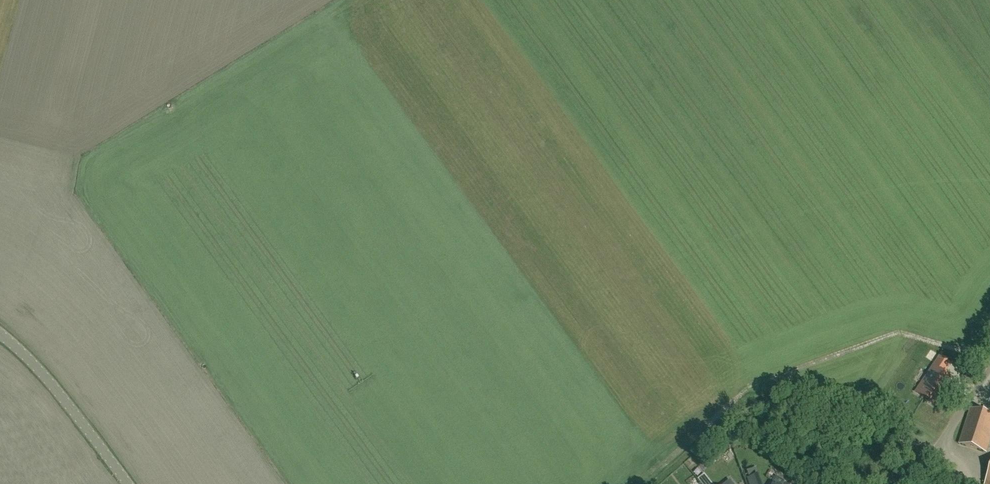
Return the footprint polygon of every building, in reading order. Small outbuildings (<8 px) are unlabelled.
[(940,357),(936,363),(933,367),(940,371),(942,368),(946,370),(951,364),(940,357)] [(940,371),(933,367),(921,384),(916,392),(922,396),(934,404),(947,385),(951,379),(944,374),(940,371)] [(989,442),(989,415),(970,409),(959,444),(987,453),(989,442)]
